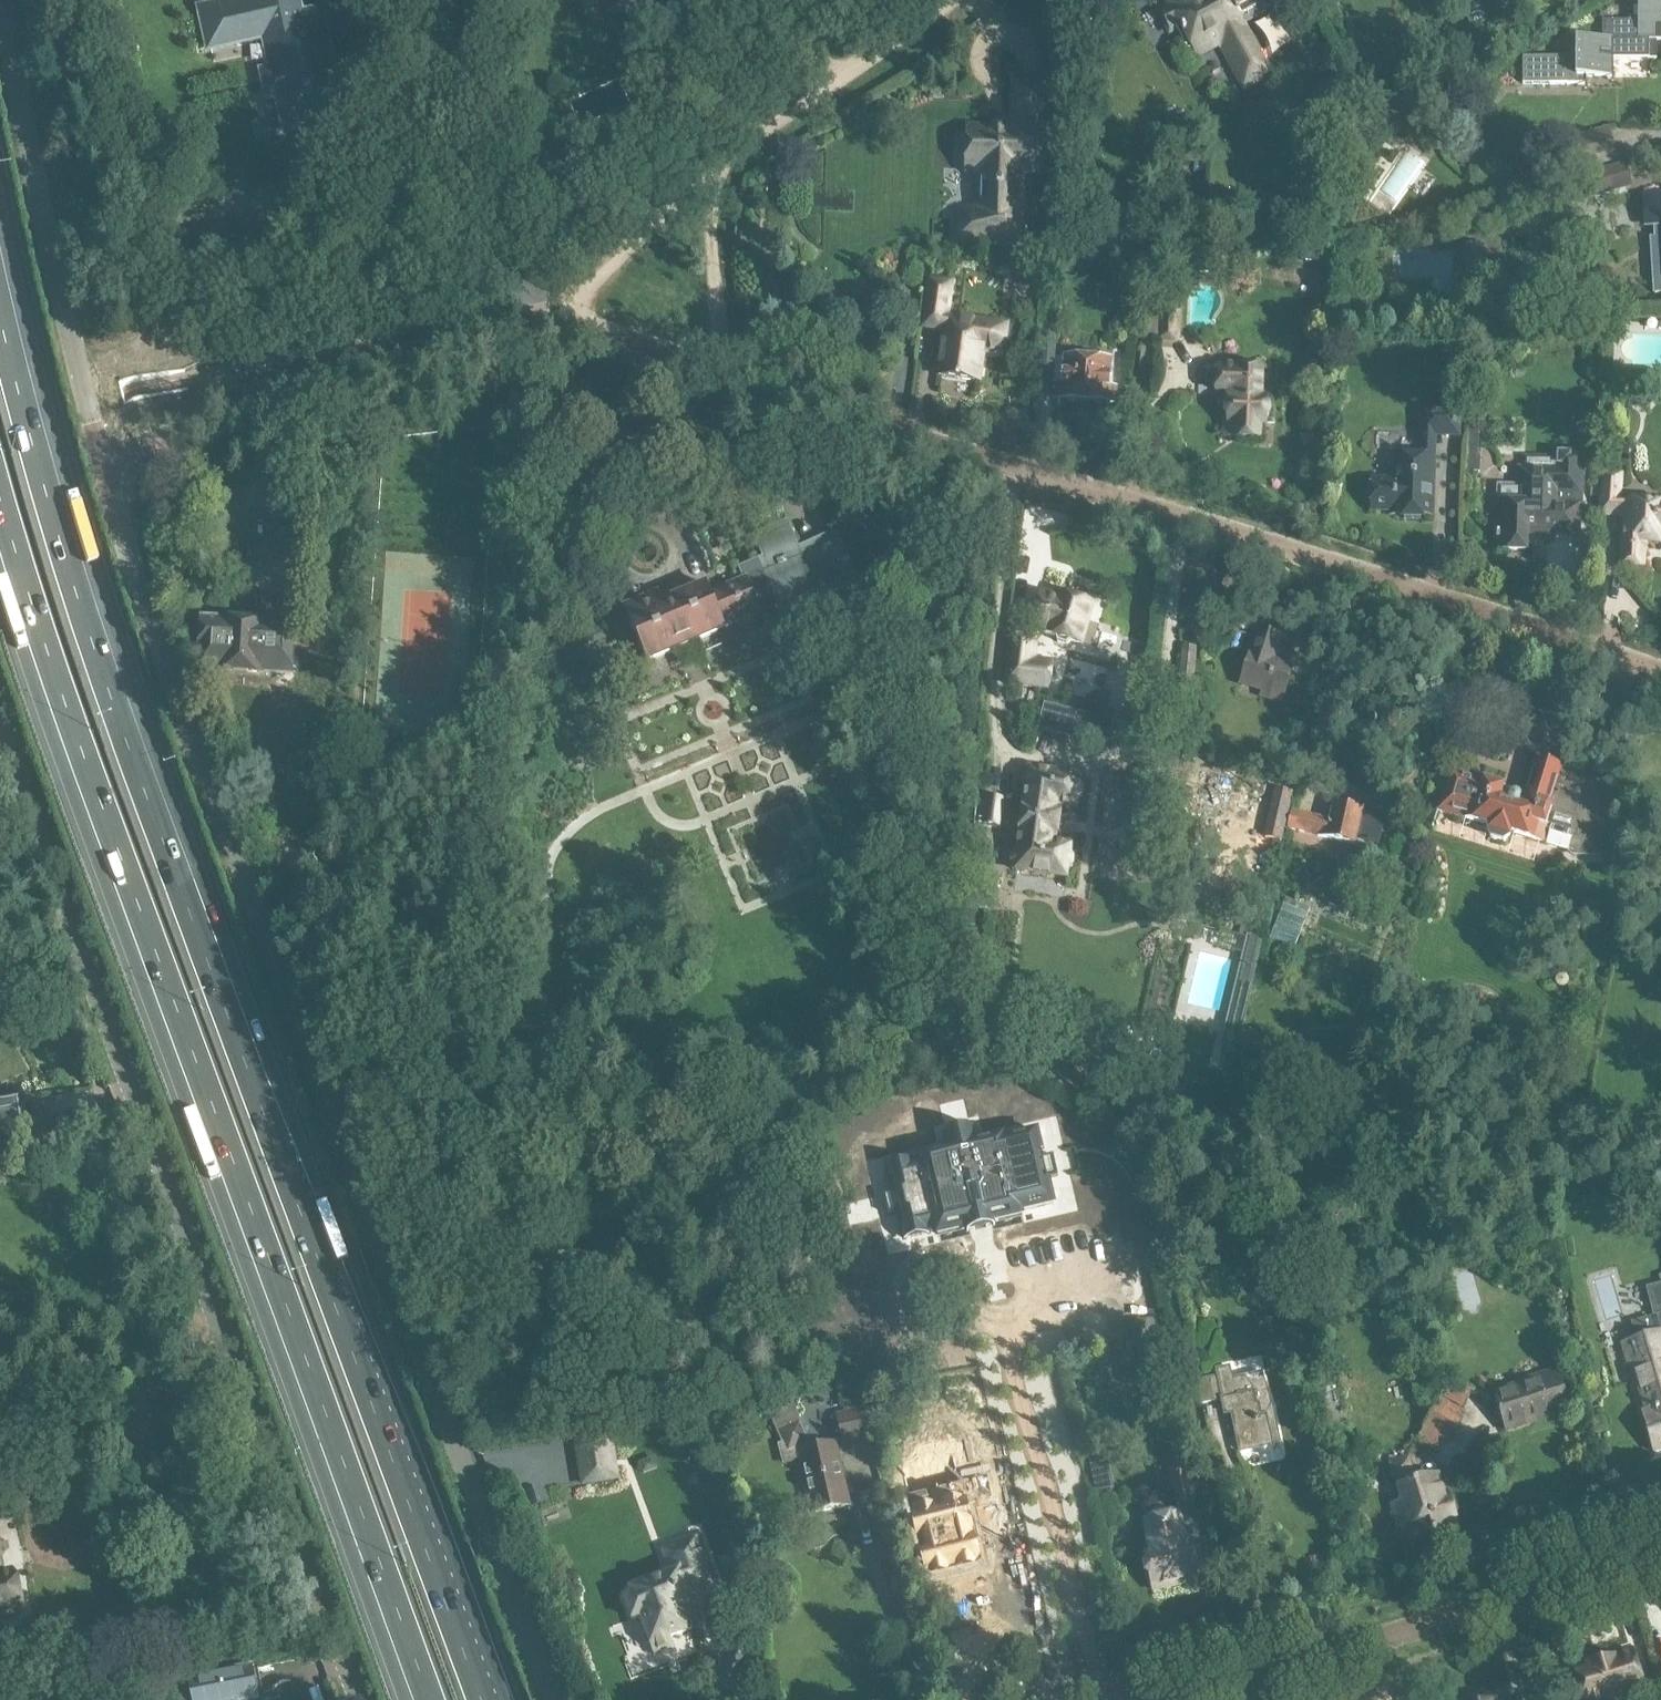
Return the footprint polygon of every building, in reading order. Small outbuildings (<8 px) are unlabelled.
[(274,71),(265,73),(270,96),(279,94),(286,125),(343,113),(334,76),(328,77),(324,57),(330,55),(320,12),(301,16),(297,0),(248,0),(203,10),(211,47),(266,35),(274,71)] [(1271,7),(1268,0),(1169,0),(1173,8),(1170,9),(1166,15),(1165,21),(1168,26),(1172,28),(1177,29),(1183,26),(1185,30),(1182,31),(1185,36),(1188,34),(1195,49),(1218,37),(1245,88),(1270,75),(1242,22),(1271,7)] [(1587,77),(1614,76),(1614,59),(1650,59),(1657,59),(1657,41),(1660,41),(1660,4),(1638,4),(1638,22),(1603,21),(1603,39),(1577,39),(1577,57),(1523,57),(1523,84),(1587,84),(1587,77)] [(1050,84),(1012,83),(1010,127),(968,126),(967,173),(978,174),(976,208),(969,209),(964,210),(960,213),(956,216),(953,220),(951,228),(950,246),(1028,250),(1029,201),(1024,201),(1025,176),(1034,176),(1037,142),(1048,142),(1050,84)] [(1405,141),(1414,135),(1408,126),(1399,132),(1405,141)] [(1617,152),(1611,130),(1574,141),(1580,162),(1617,152)] [(1633,187),(1626,162),(1596,171),(1603,195),(1633,187)] [(1449,195),(1434,200),(1438,212),(1453,208),(1449,195)] [(1650,238),(1654,293),(1660,293),(1660,197),(1651,198),(1651,200),(1645,200),(1647,226),(1654,226),(1655,238),(1650,238)] [(1326,262),(1327,247),(1301,246),(1301,260),(1326,262)] [(956,281),(930,277),(923,328),(943,330),(937,376),(979,381),(982,356),(1007,358),(1011,322),(951,314),(956,281)] [(1147,335),(1163,336),(1163,318),(1164,313),(1149,312),(1147,335)] [(1162,341),(1179,342),(1180,319),(1163,318),(1163,336),(1162,341)] [(1052,379),(1055,383),(1054,400),(1116,403),(1116,387),(1109,386),(1110,361),(1065,359),(1056,358),(1058,327),(1055,326),(1040,325),(1038,378),(1052,379)] [(1266,425),(1267,399),(1261,398),(1262,368),(1216,367),(1215,392),(1230,392),(1229,422),(1225,422),(1224,432),(1234,432),(1234,439),(1260,439),(1260,437),(1271,438),(1271,426),(1266,425)] [(1449,373),(1449,392),(1462,393),(1462,373),(1449,373)] [(1393,455),(1393,478),(1372,477),(1371,511),(1390,511),(1390,515),(1404,516),(1404,519),(1422,520),(1422,516),(1432,516),(1435,438),(1462,438),(1463,409),(1421,408),(1419,455),(1402,454),(1402,456),(1393,455)] [(1467,431),(1466,454),(1478,455),(1480,431),(1467,431)] [(1496,502),(1498,502),(1497,550),(1526,551),(1526,533),(1579,534),(1579,506),(1581,506),(1583,450),(1554,449),(1554,457),(1523,456),(1523,467),(1517,467),(1517,485),(1497,484),(1496,502)] [(1590,459),(1589,470),(1599,471),(1599,460),(1590,459)] [(1603,471),(1598,516),(1624,517),(1620,568),(1642,569),(1644,543),(1660,543),(1660,503),(1622,501),(1624,474),(1622,473),(1622,469),(1610,468),(1609,471),(1603,471)] [(638,602),(624,608),(638,643),(646,662),(725,629),(724,626),(760,610),(762,615),(779,609),(785,624),(822,608),(823,611),(824,612),(825,612),(826,613),(827,614),(828,614),(830,614),(831,614),(832,613),(834,612),(835,612),(836,611),(837,609),(837,608),(837,606),(837,604),(836,601),(858,592),(835,538),(800,552),(789,525),(757,538),(765,558),(739,568),(744,581),(711,595),(706,586),(662,604),(658,594),(638,602)] [(162,549),(163,537),(151,537),(151,549),(162,549)] [(1042,592),(1032,629),(1056,636),(1058,642),(1067,645),(1071,640),(1092,647),(1098,628),(1088,625),(1094,604),(1056,592),(1054,597),(1042,592)] [(292,673),(293,659),(296,621),(267,619),(267,623),(203,619),(200,667),(280,672),(292,673)] [(1262,638),(1255,636),(1241,683),(1264,690),(1261,698),(1281,704),(1296,657),(1284,653),(1288,639),(1264,631),(1262,638)] [(1037,658),(1039,641),(1008,637),(1004,685),(1051,692),(1054,659),(1037,658)] [(1197,649),(1183,647),(1176,698),(1191,700),(1197,649)] [(1112,709),(1113,706),(1115,710),(1124,713),(1128,710),(1128,713),(1142,718),(1146,703),(1133,700),(1131,694),(1121,690),(1115,693),(1115,694),(1102,690),(1098,705),(1112,709)] [(1612,792),(1611,790),(1608,786),(1605,785),(1562,771),(1563,767),(1535,758),(1524,795),(1507,790),(1505,785),(1479,777),(1481,771),(1454,763),(1439,811),(1489,826),(1487,832),(1488,832),(1491,839),(1504,842),(1510,839),(1512,833),(1547,844),(1551,831),(1568,836),(1568,851),(1569,854),(1572,857),(1612,858),(1613,802),(1613,795),(1613,794),(1612,792)] [(1013,853),(1012,861),(1015,865),(1014,870),(1068,877),(1068,870),(1073,866),(1074,858),(1071,853),(1072,845),(1055,843),(1060,806),(1077,809),(1078,801),(1083,797),(1084,789),(1080,784),(1081,776),(1028,768),(1027,775),(1024,777),(1023,786),(1025,790),(1017,850),(1013,853)] [(1282,842),(1294,792),(1275,788),(1263,837),(1282,842)] [(983,825),(1000,828),(1004,799),(986,797),(983,825)] [(1293,811),(1290,827),(1319,834),(1319,835),(1357,843),(1365,809),(1336,803),(1331,823),(1324,821),(1324,818),(1293,811)] [(996,908),(999,873),(994,873),(995,861),(973,860),(972,906),(996,908)] [(9,902),(0,887),(0,907),(9,902)] [(1286,898),(1270,937),(1295,947),(1310,908),(1286,898)] [(1239,1049),(1262,939),(1248,936),(1221,1045),(1239,1049)] [(20,1100),(0,1103),(0,1138),(25,1135),(20,1100)] [(937,1232),(938,1243),(973,1235),(975,1245),(995,1240),(991,1230),(1024,1223),(1022,1213),(1054,1206),(1049,1182),(1059,1180),(1053,1152),(1043,1154),(1038,1132),(1006,1140),(1005,1136),(973,1143),(971,1130),(947,1135),(949,1149),(920,1155),(920,1158),(887,1166),(891,1189),(883,1190),(889,1220),(897,1219),(904,1240),(937,1232)] [(1647,1288),(1653,1316),(1660,1314),(1660,1284),(1647,1288)] [(1655,1453),(1660,1451),(1660,1347),(1656,1349),(1652,1335),(1622,1344),(1628,1365),(1631,1364),(1645,1411),(1642,1412),(1655,1453)] [(980,1365),(939,1375),(942,1389),(961,1385),(971,1432),(994,1427),(980,1365)] [(1227,1412),(1234,1410),(1242,1450),(1282,1442),(1274,1404),(1262,1372),(1234,1378),(1231,1366),(1218,1369),(1219,1374),(1196,1379),(1201,1403),(1224,1398),(1227,1412)] [(1520,1387),(1494,1395),(1507,1432),(1553,1417),(1551,1409),(1568,1403),(1558,1372),(1520,1385),(1520,1387)] [(1446,1395),(1445,1397),(1465,1408),(1474,1391),(1455,1380),(1454,1380),(1446,1395)] [(784,1465),(804,1460),(816,1513),(850,1505),(836,1443),(814,1448),(792,1398),(768,1409),(782,1443),(778,1445),(784,1465)] [(1442,1398),(1433,1415),(1458,1428),(1467,1412),(1442,1398)] [(871,1436),(865,1409),(839,1414),(845,1442),(871,1436)] [(913,1439),(908,1414),(888,1418),(892,1443),(913,1439)] [(1433,1415),(1424,1431),(1450,1445),(1458,1428),(1433,1415)] [(678,1418),(681,1434),(690,1433),(687,1416),(678,1418)] [(576,1439),(584,1484),(617,1479),(610,1433),(576,1439)] [(1180,1450),(1192,1448),(1189,1434),(1178,1436),(1180,1450)] [(1195,1500),(1185,1451),(1167,1456),(1174,1488),(1177,1505),(1195,1500)] [(1431,1529),(1434,1528),(1436,1534),(1459,1527),(1444,1473),(1416,1482),(1409,1457),(1391,1462),(1403,1502),(1392,1505),(1399,1529),(1422,1522),(1422,1525),(1431,1529)] [(928,1574),(980,1562),(964,1495),(993,1489),(990,1478),(961,1484),(963,1495),(912,1508),(928,1574)] [(1151,1576),(1154,1589),(1196,1580),(1194,1566),(1196,1562),(1194,1554),(1191,1552),(1189,1542),(1186,1542),(1180,1511),(1145,1518),(1151,1551),(1146,1552),(1148,1560),(1144,1565),(1146,1573),(1151,1576)] [(642,1616),(656,1655),(675,1647),(672,1637),(694,1628),(693,1623),(702,1619),(692,1593),(716,1583),(697,1533),(663,1545),(672,1571),(631,1587),(634,1594),(625,1597),(633,1619),(642,1616)] [(1,1614),(2,1616),(21,1613),(19,1604),(21,1603),(16,1579),(14,1579),(12,1570),(3,1572),(0,1556),(0,1615),(1,1614)] [(1653,1645),(1660,1672),(1660,1643),(1653,1645)] [(1587,1699),(1613,1699),(1630,1695),(1631,1699),(1651,1699),(1636,1651),(1578,1669),(1587,1699)] [(260,1697),(254,1665),(187,1677),(193,1699),(244,1699),(260,1697)]
